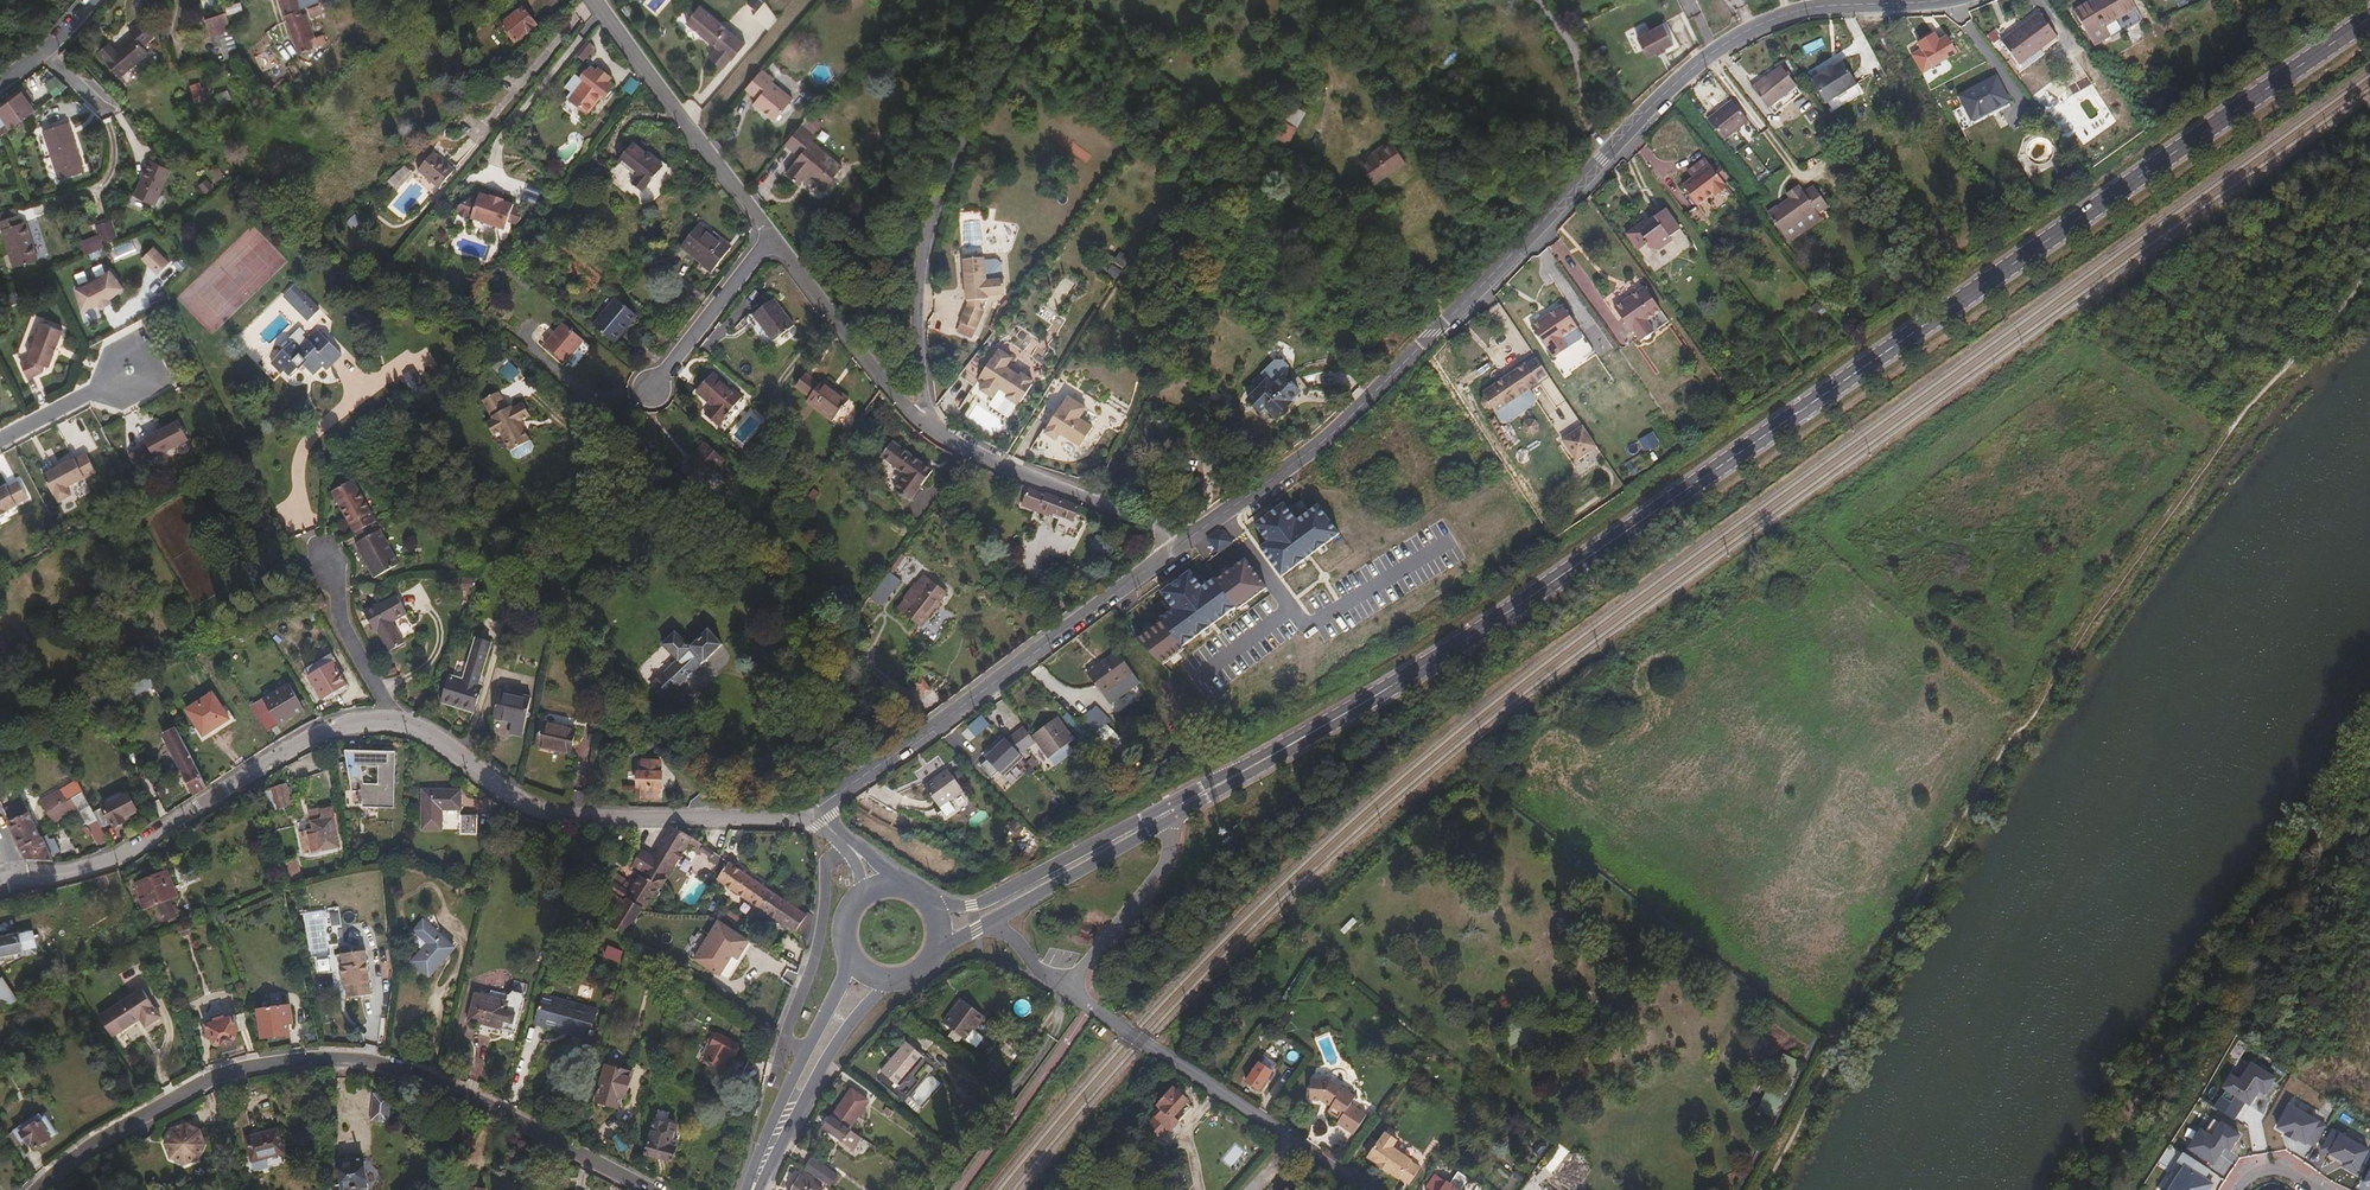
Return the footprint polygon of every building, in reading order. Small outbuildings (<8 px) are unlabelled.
[(298,0),(280,0),(286,15),(300,10),(301,10),(298,0)] [(301,10),(318,3),(320,5),(331,0),(298,0),(301,10)] [(747,3),(757,11),(753,16),(769,29),(780,16),(761,0),(749,0),(747,3)] [(2095,40),(2111,32),(2113,35),(2144,18),(2134,0),(2089,0),(2076,7),(2095,40)] [(744,40),(697,2),(684,18),(715,44),(707,53),(721,65),(729,55),(730,56),(744,40)] [(536,24),(523,8),(502,24),(516,41),(536,24)] [(314,37),(306,14),(305,13),(302,15),(300,10),(286,15),(299,53),(300,54),(313,48),(311,40),(314,38),(314,37)] [(2004,39),(2020,60),(2058,31),(2042,10),(2004,39)] [(233,41),(225,14),(217,16),(199,22),(201,28),(205,39),(208,39),(212,49),(215,50),(220,62),(238,56),(233,41)] [(118,79),(146,55),(140,48),(152,39),(139,24),(128,34),(132,38),(114,54),(107,45),(98,53),(105,60),(105,62),(118,79)] [(1670,24),(1643,37),(1654,58),(1663,53),(1671,49),(1680,44),(1670,24)] [(583,61),(594,47),(587,41),(575,55),(583,61)] [(306,75),(296,61),(282,70),(293,84),(306,75)] [(1832,99),(1856,84),(1857,83),(1843,61),(1837,65),(1835,63),(1824,71),(1824,72),(1817,77),(1826,92),(1831,100),(1832,99)] [(1788,62),(1759,86),(1774,106),(1803,83),(1788,62)] [(587,114),(602,96),(607,99),(611,93),(612,92),(611,91),(614,86),(608,81),(595,71),(591,68),(588,72),(586,71),(581,78),(586,83),(564,110),(585,126),(591,117),(587,114)] [(611,78),(598,68),(595,71),(608,81),(611,78)] [(773,119),(792,98),(771,80),(773,78),(761,68),(744,87),(752,93),(757,87),(761,91),(756,97),(753,102),(773,119)] [(1997,105),(2009,99),(1997,75),(1960,95),(1965,104),(1968,103),(1976,116),(1997,105)] [(65,87),(55,77),(46,86),(55,95),(65,87)] [(624,92),(635,96),(641,82),(629,77),(624,92)] [(201,81),(189,85),(194,100),(207,96),(201,81)] [(1856,84),(1832,99),(1838,108),(1862,93),(1856,84)] [(756,97),(761,91),(757,87),(752,93),(756,97)] [(35,110),(30,103),(33,100),(33,99),(26,91),(23,93),(21,92),(0,108),(0,114),(7,123),(0,129),(0,136),(30,114),(35,110)] [(1741,94),(1717,113),(1734,134),(1758,114),(1741,94)] [(2009,99),(1997,105),(2001,111),(2012,105),(2009,99)] [(1972,118),(1976,116),(1968,103),(1965,104),(1972,118)] [(1285,155),(1305,114),(1297,110),(1295,115),(1289,111),(1270,147),(1285,155)] [(84,168),(69,120),(45,128),(60,176),(84,168)] [(839,169),(809,144),(812,139),(798,127),(781,147),(795,158),(790,165),(791,166),(782,176),(795,186),(803,177),(805,174),(810,178),(809,180),(821,191),(839,169)] [(1358,166),(1370,185),(1403,163),(1388,140),(1370,152),(1373,156),(1358,166)] [(649,185),(664,166),(634,142),(619,161),(637,175),(637,177),(632,183),(643,191),(648,184),(649,185)] [(433,187),(451,169),(432,150),(414,168),(433,187)] [(145,177),(154,160),(149,157),(140,174),(143,176),(145,177)] [(1710,204),(1726,191),(1737,182),(1736,181),(1721,163),(1716,157),(1698,171),(1702,176),(1693,184),(1709,204),(1710,204)] [(1725,159),(1721,163),(1736,181),(1740,177),(1725,159)] [(154,203),(171,168),(154,160),(145,177),(143,176),(134,193),(154,203)] [(401,169),(387,183),(397,192),(410,177),(401,169)] [(1781,211),(1797,231),(1829,206),(1830,207),(1841,198),(1825,178),(1816,185),(1811,180),(1799,190),(1801,193),(1781,211)] [(205,193),(212,188),(206,179),(199,184),(205,193)] [(475,197),(477,192),(470,190),(454,201),(456,204),(469,195),(475,197)] [(1732,199),(1726,191),(1710,204),(1716,211),(1732,199)] [(505,221),(510,207),(511,204),(494,198),(494,196),(492,195),(488,194),(486,195),(477,192),(475,197),(469,195),(456,204),(454,210),(460,215),(469,215),(469,218),(502,230),(503,228),(505,221)] [(1641,227),(1650,239),(1657,234),(1663,242),(1672,242),(1683,233),(1681,230),(1691,223),(1675,203),(1659,217),(1657,215),(1641,227)] [(518,217),(518,210),(510,207),(505,221),(514,223),(518,217)] [(962,253),(981,253),(981,215),(962,215),(962,253)] [(25,222),(19,224),(17,216),(0,221),(0,227),(14,269),(38,261),(25,222)] [(119,238),(112,220),(97,225),(101,235),(81,242),(86,255),(108,247),(107,243),(119,238)] [(709,274),(731,247),(698,221),(676,248),(709,274)] [(173,261),(157,246),(144,258),(161,274),(173,261)] [(1003,294),(1001,278),(985,279),(983,257),(959,259),(963,301),(968,301),(968,307),(967,306),(956,331),(971,337),(983,313),(979,311),(979,301),(988,300),(988,296),(1003,294)] [(104,265),(93,269),(96,277),(107,273),(104,265)] [(1111,265),(1106,273),(1116,280),(1122,272),(1111,265)] [(117,297),(128,288),(114,270),(104,279),(100,277),(94,281),(93,284),(81,288),(87,309),(104,304),(106,308),(117,302),(114,298),(117,297)] [(1648,321),(1655,330),(1682,311),(1665,288),(1657,277),(1628,298),(1645,323),(1648,321)] [(296,283),(283,296),(307,323),(321,310),(296,283)] [(7,307),(20,303),(16,291),(3,295),(7,307)] [(1558,330),(1568,345),(1583,335),(1576,325),(1590,315),(1575,293),(1546,313),(1558,330)] [(614,339),(638,312),(617,295),(594,322),(614,339)] [(795,329),(774,299),(752,315),(773,344),(795,329)] [(1811,307),(1815,315),(1824,311),(1819,302),(1811,307)] [(1037,314),(1053,323),(1058,313),(1042,305),(1037,314)] [(52,366),(66,330),(45,322),(31,358),(23,362),(31,378),(46,372),(48,365),(52,366)] [(563,363),(582,340),(561,322),(541,345),(563,363)] [(325,370),(340,355),(316,331),(298,349),(290,339),(267,362),(280,375),(283,372),(291,379),(302,366),(312,376),(322,366),(325,370)] [(1632,333),(1623,333),(1623,343),(1632,342),(1632,333)] [(425,344),(396,362),(417,395),(445,378),(425,344)] [(1500,377),(1520,409),(1552,388),(1545,377),(1556,368),(1542,348),(1521,362),(1500,377)] [(1033,381),(1020,372),(1017,375),(1007,368),(1012,358),(998,349),(990,359),(988,358),(981,367),(976,377),(984,381),(977,390),(990,399),(996,390),(1006,396),(1003,398),(1014,406),(1017,402),(1019,404),(1031,386),(1030,385),(1033,381)] [(499,371),(510,383),(520,374),(510,362),(499,371)] [(1248,399),(1257,407),(1261,404),(1266,409),(1276,419),(1291,404),(1289,402),(1299,392),(1286,377),(1288,372),(1287,367),(1281,362),(1275,362),(1267,369),(1254,382),(1260,388),(1248,399)] [(741,398),(711,372),(693,392),(711,408),(703,416),(716,427),(741,398)] [(846,404),(829,391),(832,387),(823,381),(818,387),(804,376),(795,389),(809,400),(806,404),(831,423),(846,404)] [(913,388),(907,382),(902,387),(908,393),(913,388)] [(849,400),(832,387),(829,391),(846,404),(849,400)] [(526,442),(520,429),(516,422),(518,421),(522,419),(526,417),(519,403),(509,409),(508,406),(504,408),(495,392),(479,400),(489,419),(482,423),(490,436),(496,432),(506,452),(526,442)] [(1091,428),(1079,420),(1086,408),(1065,395),(1058,407),(1055,405),(1042,425),(1046,427),(1042,432),(1053,439),(1057,432),(1079,447),(1091,428)] [(1261,404),(1257,407),(1261,413),(1266,409),(1261,404)] [(157,455),(190,437),(181,419),(147,436),(152,445),(144,449),(142,447),(132,452),(145,476),(155,471),(148,457),(156,454),(157,455)] [(1583,425),(1560,439),(1575,463),(1598,449),(1583,425)] [(909,503),(932,471),(891,440),(877,456),(906,478),(895,492),(909,503)] [(697,488),(723,461),(705,444),(692,457),(694,459),(681,472),(697,488)] [(71,484),(100,470),(90,451),(79,457),(78,456),(48,472),(58,491),(59,491),(64,499),(75,492),(71,484)] [(19,503),(32,497),(24,480),(12,485),(10,484),(0,489),(0,515),(10,511),(9,509),(20,504),(19,503)] [(379,522),(356,480),(334,492),(357,534),(372,526),(379,522)] [(1079,506),(1029,486),(1022,505),(1029,507),(1032,505),(1034,505),(1040,507),(1061,515),(1059,519),(1054,530),(1075,539),(1084,523),(1074,518),(1079,506)] [(1245,527),(1277,575),(1334,533),(1312,503),(1292,518),(1279,502),(1245,527)] [(1059,519),(1061,515),(1040,507),(1038,511),(1059,519)] [(402,564),(384,530),(382,530),(377,533),(372,526),(357,534),(361,541),(357,543),(375,578),(377,578),(402,564)] [(1166,610),(1132,638),(1151,668),(1261,587),(1231,545),(1204,564),(1200,559),(1153,592),(1166,610)] [(880,606),(900,580),(889,572),(870,598),(880,606)] [(920,626),(945,593),(923,576),(916,585),(915,584),(904,598),(905,599),(898,609),(920,626)] [(320,608),(327,605),(321,595),(316,598),(315,599),(317,601),(320,608)] [(405,645),(393,623),(408,615),(398,596),(380,606),(378,602),(365,608),(366,610),(362,613),(373,634),(378,631),(390,653),(405,645)] [(664,699),(720,645),(702,626),(684,643),(672,630),(657,645),(673,661),(649,684),(664,699)] [(13,641),(0,629),(0,656),(13,641)] [(473,712),(481,686),(478,684),(490,644),(476,639),(463,680),(449,675),(441,703),(473,712)] [(1093,687),(1104,703),(1135,684),(1114,652),(1083,672),(1093,687)] [(310,677),(333,663),(336,661),(332,655),(306,671),(310,677)] [(348,688),(333,663),(310,677),(323,699),(325,698),(327,702),(348,688)] [(155,687),(149,676),(129,687),(134,697),(155,687)] [(932,691),(923,679),(915,686),(924,697),(932,691)] [(305,710),(290,685),(253,707),(264,725),(268,733),(292,718),(305,710)] [(522,734),(530,695),(499,689),(497,689),(492,717),(512,721),(510,731),(511,732),(522,734)] [(230,719),(213,693),(187,710),(203,736),(230,719)] [(990,724),(980,713),(965,726),(975,737),(990,724)] [(1055,716),(1029,734),(1045,757),(1071,739),(1055,716)] [(569,752),(575,729),(542,721),(541,721),(535,744),(536,745),(568,753),(569,752)] [(1023,728),(1007,739),(1013,747),(1029,736),(1023,728)] [(197,766),(177,730),(164,736),(183,773),(197,766)] [(1001,777),(1012,767),(1023,760),(1011,748),(1002,739),(980,758),(984,762),(979,766),(989,777),(995,772),(1001,777)] [(359,791),(359,801),(379,802),(379,807),(394,807),(395,757),(382,756),(382,753),(359,752),(359,755),(347,754),(353,791),(359,791)] [(659,787),(660,762),(659,762),(643,761),(642,762),(641,774),(637,773),(637,797),(637,798),(656,798),(657,789),(659,789),(659,787)] [(208,788),(197,766),(183,773),(195,795),(208,788)] [(945,769),(920,787),(937,810),(962,791),(945,769)] [(70,800),(83,792),(77,781),(61,790),(67,801),(70,800)] [(163,784),(156,787),(159,798),(167,796),(163,784)] [(291,805),(285,784),(269,790),(275,810),(291,805)] [(67,801),(61,790),(41,801),(48,813),(67,801)] [(442,829),(442,808),(461,808),(461,793),(435,793),(434,791),(424,791),(423,828),(442,829)] [(124,818),(136,811),(129,796),(97,812),(105,827),(113,823),(116,826),(126,821),(124,818)] [(54,823),(76,810),(70,800),(67,801),(48,813),(54,823)] [(41,838),(24,802),(4,810),(22,849),(41,838)] [(478,838),(478,818),(461,817),(461,837),(478,838)] [(540,839),(548,827),(545,826),(523,818),(518,825),(540,839)] [(339,847),(333,819),(312,823),(318,851),(339,847)] [(106,837),(98,821),(87,826),(96,842),(106,837)] [(659,888),(686,846),(699,853),(704,845),(671,827),(652,857),(643,850),(633,865),(642,872),(640,876),(659,888)] [(54,834),(47,837),(52,855),(60,853),(54,834)] [(53,862),(43,838),(41,838),(22,849),(27,860),(53,862)] [(724,869),(728,862),(714,852),(710,858),(717,862),(717,865),(724,869)] [(155,870),(157,854),(147,854),(144,869),(155,870)] [(286,878),(302,873),(297,858),(281,863),(286,878)] [(772,892),(728,862),(724,869),(717,879),(759,908),(772,892)] [(178,895),(168,871),(163,873),(168,884),(165,886),(170,898),(178,895)] [(170,898),(165,886),(168,884),(163,873),(140,882),(146,898),(140,900),(144,909),(170,898)] [(629,893),(621,887),(625,881),(614,874),(607,885),(626,898),(629,893)] [(644,909),(654,894),(655,894),(656,893),(659,888),(640,876),(633,886),(625,881),(621,887),(629,893),(626,898),(643,909),(644,909)] [(482,899),(484,891),(473,888),(472,896),(482,899)] [(805,915),(772,892),(759,908),(771,916),(794,932),(795,931),(805,915)] [(627,934),(643,909),(626,898),(607,928),(622,934),(625,936),(627,934)] [(745,917),(728,906),(721,917),(724,918),(742,930),(746,924),(748,924),(754,916),(749,912),(745,917)] [(767,921),(771,916),(759,908),(756,913),(767,921)] [(307,913),(308,956),(329,955),(329,935),(333,935),(333,912),(307,913)] [(807,939),(812,921),(812,916),(807,912),(805,915),(795,931),(807,939)] [(754,937),(763,922),(754,916),(748,924),(746,924),(742,930),(754,937)] [(428,977),(454,948),(438,935),(424,921),(414,932),(428,944),(411,963),(428,977)] [(739,952),(746,941),(716,922),(694,957),(721,976),(737,952),(739,952)] [(190,934),(186,924),(178,927),(182,937),(190,934)] [(35,932),(18,936),(18,934),(0,938),(0,962),(4,960),(4,957),(22,953),(22,956),(23,956),(38,953),(36,948),(38,947),(35,932)] [(371,995),(366,951),(330,955),(334,989),(346,988),(347,998),(371,995)] [(2,980),(1,981),(0,979),(0,999),(4,1005),(10,1013),(25,1003),(21,998),(16,1002),(2,980)] [(506,1003),(508,997),(490,992),(488,998),(506,1003)] [(160,1021),(144,993),(99,1018),(111,1037),(139,1022),(144,1030),(160,1021)] [(517,1033),(525,1000),(523,995),(513,993),(508,997),(506,1003),(488,998),(476,995),(469,1021),(481,1024),(500,1028),(517,1033)] [(592,1029),(597,1011),(543,996),(535,1024),(563,1031),(563,1028),(588,1034),(590,1029),(592,1029)] [(977,1025),(983,1016),(959,999),(942,1023),(963,1039),(971,1029),(975,1023),(977,1025)] [(288,1036),(287,1024),(291,1023),(288,1007),(258,1010),(261,1039),(288,1036)] [(1285,1031),(1292,1015),(1284,1012),(1277,1028),(1285,1031)] [(248,1029),(244,1015),(234,1018),(239,1031),(248,1029)] [(238,1039),(238,1032),(239,1031),(234,1018),(227,1020),(226,1018),(224,1016),(214,1019),(212,1022),(212,1024),(206,1026),(207,1030),(210,1040),(211,1043),(214,1045),(220,1043),(223,1054),(238,1050),(235,1040),(238,1039)] [(498,1035),(500,1028),(481,1024),(479,1031),(498,1035)] [(735,1055),(738,1049),(737,1045),(717,1035),(704,1061),(721,1070),(729,1056),(735,1055)] [(1519,1042),(1506,1048),(1516,1067),(1528,1061),(1519,1042)] [(897,1087),(924,1058),(907,1043),(880,1072),(881,1073),(897,1087)] [(1259,1089),(1276,1064),(1263,1055),(1245,1081),(1259,1089)] [(2270,1095),(2281,1079),(2257,1064),(2245,1082),(2237,1076),(2228,1089),(2237,1095),(2232,1103),(2227,1099),(2220,1110),(2238,1122),(2251,1103),(2255,1106),(2265,1092),(2270,1095)] [(627,1093),(633,1074),(606,1066),(596,1102),(597,1102),(598,1103),(599,1107),(601,1107),(602,1108),(605,1108),(607,1106),(608,1105),(609,1106),(618,1109),(622,1094),(623,1093),(626,1094),(627,1093)] [(897,1087),(881,1073),(875,1079),(891,1093),(897,1087)] [(1367,1116),(1350,1106),(1356,1097),(1330,1081),(1309,1079),(1307,1102),(1322,1102),(1330,1108),(1327,1113),(1339,1120),(1336,1124),(1353,1135),(1367,1116)] [(1186,1115),(1192,1107),(1187,1103),(1189,1101),(1172,1087),(1157,1105),(1179,1123),(1186,1115)] [(847,1128),(862,1107),(861,1106),(866,1100),(851,1090),(846,1097),(845,1097),(831,1116),(847,1128)] [(390,1127),(390,1099),(372,1099),(372,1126),(390,1127)] [(2276,1130),(2296,1141),(2297,1139),(2306,1144),(2319,1121),(2290,1105),(2276,1130)] [(57,1134),(46,1117),(42,1119),(40,1116),(7,1137),(16,1151),(26,1144),(23,1139),(26,1136),(32,1145),(34,1144),(37,1149),(52,1139),(52,1137),(57,1134)] [(858,1136),(847,1128),(831,1116),(830,1116),(822,1127),(850,1146),(858,1136)] [(1170,1129),(1156,1116),(1145,1129),(1147,1131),(1150,1129),(1161,1139),(1170,1129)] [(2241,1133),(2222,1120),(2213,1134),(2202,1127),(2190,1146),(2214,1162),(2226,1144),(2231,1148),(2241,1133)] [(203,1161),(210,1145),(203,1128),(186,1122),(170,1128),(163,1145),(170,1161),(186,1168),(203,1161)] [(671,1147),(677,1126),(666,1123),(664,1124),(656,1122),(647,1155),(648,1156),(673,1162),(676,1149),(671,1147)] [(2369,1154),(2369,1144),(2337,1127),(2327,1146),(2350,1159),(2349,1162),(2362,1169),(2369,1154)] [(284,1149),(278,1129),(246,1137),(253,1162),(272,1156),(272,1153),(284,1149)] [(1422,1170),(1413,1164),(1414,1163),(1394,1149),(1400,1142),(1388,1134),(1383,1142),(1382,1141),(1369,1159),(1379,1166),(1378,1167),(1391,1175),(1392,1174),(1402,1181),(1402,1180),(1411,1186),(1422,1170)] [(1239,1155),(1244,1147),(1235,1141),(1230,1150),(1239,1155)] [(369,1184),(367,1184),(364,1158),(352,1160),(345,1161),(339,1161),(342,1187),(331,1188),(331,1189),(370,1189),(369,1184)] [(831,1187),(838,1177),(814,1160),(806,1171),(831,1187)] [(2211,1187),(2206,1184),(2210,1176),(2186,1160),(2181,1167),(2186,1171),(2173,1189),(2209,1189),(2211,1187)] [(800,1175),(790,1189),(823,1189),(800,1175)] [(1435,1175),(1426,1188),(1428,1189),(1429,1189),(1457,1189),(1435,1175)]
